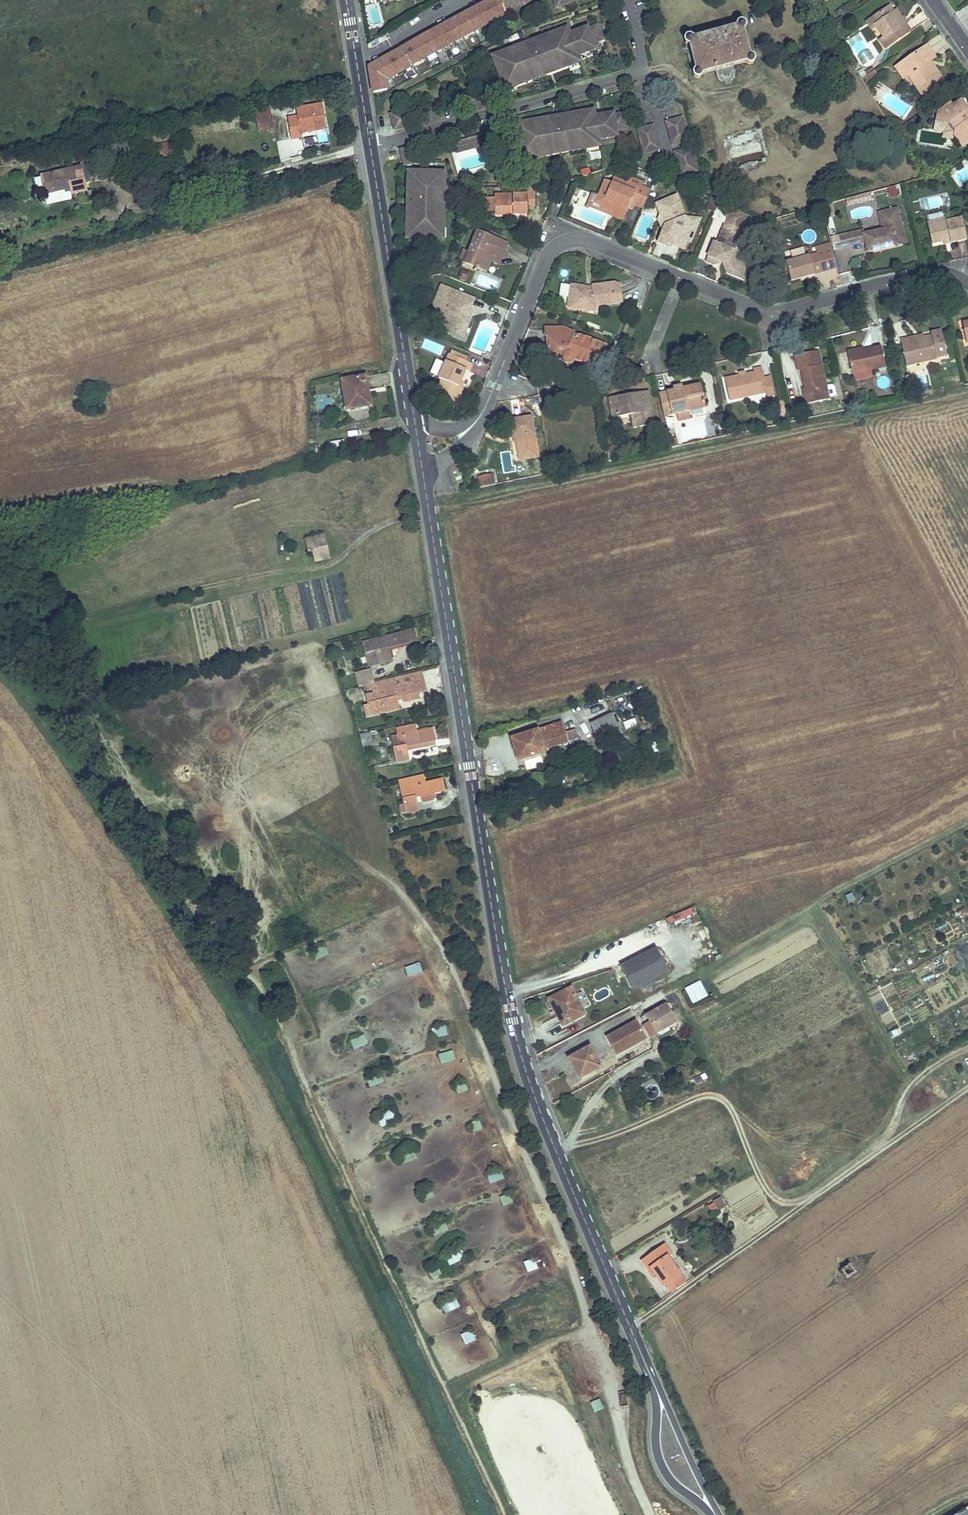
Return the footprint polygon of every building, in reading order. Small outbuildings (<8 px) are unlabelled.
[(370,67),(374,92),(388,90),(386,79),(505,15),(531,1),(531,0),(492,0),(370,67)] [(879,24),(876,26),(885,38),(881,41),(886,48),(911,31),(906,23),(904,25),(900,20),(902,19),(897,11),(894,12),(890,7),(875,17),(879,24)] [(868,22),(873,28),(876,26),(879,24),(875,17),(868,22)] [(701,76),(745,65),(748,68),(752,66),(754,63),(753,59),(749,57),(742,33),(743,32),(745,29),(744,25),(740,23),(736,24),(734,27),(735,28),(692,40),(692,39),(688,37),(684,38),(682,42),(683,46),(686,48),(687,48),(694,72),(693,72),(691,75),(692,79),(696,81),(699,80),(701,77),(701,76)] [(559,35),(558,32),(543,37),(543,38),(524,45),(504,52),(506,57),(496,61),(505,85),(516,81),(517,84),(536,77),(536,78),(552,73),(551,71),(570,64),(569,61),(579,57),(578,54),(596,48),(594,42),(603,38),(598,25),(589,28),(588,27),(570,34),(569,31),(559,35)] [(936,57),(928,45),(903,62),(910,73),(909,74),(923,94),(940,83),(934,74),(939,71),(934,64),(931,66),(928,62),(931,60),(936,57)] [(504,52),(494,56),(496,61),(506,57),(504,52)] [(910,73),(903,62),(896,67),(904,78),(909,74),(910,73)] [(879,75),(875,69),(865,77),(869,82),(879,75)] [(934,74),(940,83),(944,79),(939,71),(934,74)] [(964,146),(967,143),(967,111),(967,110),(967,109),(962,100),(953,106),(951,104),(942,110),(944,113),(943,120),(951,121),(956,129),(955,135),(964,146)] [(323,104),(297,109),(298,117),(288,119),(292,140),(302,138),(301,134),(327,129),(323,104)] [(405,111),(394,114),(398,127),(409,124),(405,111)] [(528,127),(517,129),(522,155),(533,153),(534,156),(553,153),(554,154),(570,151),(569,150),(589,146),(588,143),(600,141),(599,138),(618,134),(617,128),(627,127),(624,113),(614,114),(614,113),(595,117),(595,113),(584,115),(583,112),(562,116),(562,117),(548,119),(548,118),(527,122),(528,127)] [(674,144),(689,140),(683,116),(667,120),(674,144)] [(274,128),(271,117),(258,120),(261,132),(274,128)] [(654,124),(639,129),(645,152),(660,148),(654,124)] [(752,141),(750,134),(731,138),(738,165),(765,158),(761,139),(752,141)] [(479,136),(469,139),(472,148),(481,145),(479,136)] [(466,140),(456,143),(458,151),(468,149),(466,140)] [(172,146),(160,149),(162,159),(175,156),(172,146)] [(415,147),(404,149),(408,163),(419,160),(415,147)] [(691,147),(676,151),(682,175),(698,170),(691,147)] [(600,149),(589,150),(590,161),(601,159),(600,149)] [(83,167),(41,177),(44,190),(54,188),(55,193),(65,190),(71,189),(72,192),(72,195),(89,191),(83,167)] [(441,172),(415,171),(414,182),(410,182),(409,198),(410,198),(410,212),(409,212),(409,226),(413,226),(412,237),(440,238),(440,226),(444,226),(445,205),(442,204),(442,199),(445,199),(445,184),(441,184),(441,172)] [(644,207),(651,189),(641,186),(643,182),(629,176),(627,181),(613,176),(611,181),(606,179),(599,195),(605,197),(601,206),(624,216),(629,206),(630,201),(634,203),(644,207)] [(33,179),(34,189),(42,188),(40,178),(33,179)] [(494,196),(494,198),(495,211),(495,215),(527,214),(527,207),(535,207),(534,185),(526,185),(526,195),(494,196)] [(588,204),(623,219),(624,216),(601,206),(605,197),(599,195),(593,192),(588,204)] [(926,210),(948,205),(945,192),(923,198),(926,210)] [(665,224),(663,230),(658,241),(666,244),(668,241),(673,243),(680,238),(686,241),(693,225),(690,217),(685,216),(675,194),(656,203),(661,215),(665,224)] [(485,211),(495,211),(494,198),(485,199),(485,211)] [(898,207),(879,211),(882,224),(883,228),(864,233),(863,229),(847,232),(851,245),(870,240),(873,250),(881,248),(880,245),(885,244),(886,247),(899,243),(897,235),(904,233),(898,207)] [(701,217),(685,216),(690,217),(693,225),(686,241),(690,243),(701,217)] [(928,222),(932,242),(938,241),(943,240),(944,243),(967,238),(962,216),(947,220),(947,218),(928,221),(928,222)] [(725,252),(723,256),(726,263),(746,271),(751,259),(740,254),(738,246),(733,244),(741,225),(726,218),(718,238),(715,236),(712,244),(720,247),(719,249),(725,252)] [(477,232),(469,252),(464,264),(485,273),(489,263),(492,255),(500,259),(503,251),(491,245),(494,238),(477,232)] [(899,243),(906,242),(904,233),(897,235),(899,243)] [(491,245),(503,251),(506,244),(494,238),(491,245)] [(680,238),(673,243),(683,248),(686,241),(680,238)] [(786,258),(791,277),(800,275),(800,273),(805,272),(806,274),(823,269),(837,266),(832,242),(817,245),(819,251),(786,258)] [(707,256),(715,259),(723,256),(725,252),(719,249),(720,247),(712,244),(707,256)] [(458,261),(464,264),(469,252),(463,250),(458,261)] [(489,263),(497,266),(500,259),(492,255),(489,263)] [(727,268),(745,275),(746,271),(726,263),(727,268)] [(590,303),(596,304),(621,301),(619,285),(615,283),(592,285),(592,292),(584,292),(584,286),(571,284),(568,306),(590,309),(590,303)] [(461,325),(463,324),(467,325),(471,316),(467,315),(473,299),(441,286),(430,314),(445,320),(443,325),(445,329),(455,333),(459,331),(461,325)] [(455,333),(463,336),(467,325),(463,324),(461,325),(459,331),(455,333)] [(563,328),(547,328),(548,336),(583,335),(563,328)] [(932,334),(924,336),(910,339),(909,336),(902,337),(907,365),(938,359),(938,357),(948,355),(942,329),(932,331),(932,334)] [(575,358),(596,367),(605,344),(583,335),(548,336),(549,359),(564,358),(564,359),(565,360),(567,361),(569,362),(570,362),(572,361),(573,360),(575,358)] [(618,335),(616,339),(629,344),(630,340),(618,335)] [(441,353),(444,345),(427,340),(424,348),(441,353)] [(882,346),(864,350),(848,354),(852,373),(886,366),(882,346)] [(817,365),(814,351),(795,355),(798,371),(801,370),(805,388),(809,403),(829,399),(822,364),(817,365)] [(465,371),(468,372),(472,364),(448,354),(438,378),(441,380),(434,395),(454,404),(461,388),(458,387),(465,371)] [(746,373),(740,374),(726,377),(731,399),(768,391),(765,376),(763,366),(755,368),(755,371),(746,373)] [(772,375),(765,376),(768,391),(770,398),(776,396),(772,375)] [(366,377),(343,381),(348,410),(371,406),(366,377)] [(668,405),(663,407),(665,416),(706,407),(701,383),(683,387),(682,384),(673,386),(674,389),(665,391),(668,405)] [(618,408),(619,415),(632,413),(634,426),(655,423),(650,391),(641,392),(642,399),(632,400),(631,394),(610,397),(612,409),(618,408)] [(668,405),(665,391),(660,392),(663,407),(668,405)] [(641,392),(631,394),(632,400),(642,399),(641,392)] [(100,406),(97,398),(91,401),(94,408),(100,406)] [(369,419),(370,409),(355,409),(355,418),(369,419)] [(517,438),(518,444),(520,456),(538,453),(533,418),(511,422),(513,439),(517,438)] [(484,488),(493,486),(491,477),(482,479),(484,488)] [(331,558),(325,534),(305,539),(309,552),(313,551),(315,562),(331,558)] [(417,641),(414,630),(364,643),(370,666),(391,661),(388,648),(417,641)] [(335,651),(346,649),(346,646),(343,646),(342,641),(333,643),(335,651)] [(359,687),(375,683),(371,669),(356,673),(359,687)] [(396,678),(376,683),(379,695),(384,694),(386,699),(371,703),(374,715),(398,709),(396,698),(402,696),(417,693),(426,690),(423,680),(398,686),(396,678)] [(417,693),(402,696),(404,703),(419,699),(417,693)] [(590,723),(596,735),(617,725),(612,714),(590,723)] [(623,721),(625,729),(637,727),(635,719),(623,721)] [(511,739),(513,747),(517,746),(521,759),(545,752),(544,749),(579,739),(575,728),(565,732),(562,723),(511,739)] [(406,746),(435,741),(433,729),(417,732),(416,724),(396,728),(398,736),(392,737),(397,762),(409,760),(407,750),(406,746)] [(617,725),(596,735),(600,743),(621,733),(617,725)] [(371,745),(369,733),(361,735),(364,747),(371,745)] [(406,746),(407,750),(436,745),(435,741),(406,746)] [(518,761),(521,759),(517,746),(513,747),(518,761)] [(422,796),(435,793),(444,791),(441,780),(426,783),(424,774),(406,779),(408,787),(401,789),(405,805),(401,806),(403,814),(418,811),(415,797),(422,796)] [(406,779),(399,780),(401,789),(408,787),(406,779)] [(435,793),(422,796),(424,803),(436,800),(435,793)] [(683,910),(688,925),(700,921),(695,906),(683,910)] [(317,959),(328,956),(325,945),(314,948),(317,959)] [(656,949),(622,967),(634,989),(668,971),(656,949)] [(937,960),(918,968),(935,1011),(957,1003),(948,979),(945,980),(937,960)] [(404,968),(407,978),(422,973),(419,963),(404,968)] [(616,977),(612,969),(607,971),(611,979),(616,977)] [(701,980),(685,987),(692,1004),(708,997),(701,980)] [(571,987),(549,999),(563,1026),(585,1014),(571,987)] [(666,1004),(646,1015),(656,1033),(676,1022),(666,1004)] [(636,1021),(607,1036),(617,1054),(645,1039),(636,1021)] [(446,1026),(433,1030),(436,1039),(449,1035),(446,1026)] [(353,1050),(367,1045),(364,1035),(349,1041),(353,1050)] [(590,1046),(569,1058),(580,1078),(601,1067),(590,1046)] [(453,1051),(438,1055),(441,1065),(456,1060),(453,1051)] [(381,1076),(367,1081),(369,1088),(384,1084),(381,1076)] [(466,1084),(456,1086),(457,1093),(467,1092),(466,1084)] [(376,1117),(382,1128),(397,1119),(391,1109),(376,1117)] [(479,1120),(468,1124),(472,1133),(482,1129),(479,1120)] [(489,1184),(504,1179),(502,1173),(487,1178),(489,1184)] [(513,1203),(510,1194),(499,1198),(502,1207),(513,1203)] [(719,1197),(707,1208),(714,1216),(726,1205),(719,1197)] [(434,1236),(447,1231),(444,1221),(431,1226),(434,1236)] [(651,1266),(656,1272),(664,1283),(666,1282),(671,1279),(677,1288),(686,1281),(668,1254),(672,1252),(665,1243),(643,1258),(649,1268),(651,1266)] [(527,1273),(538,1270),(535,1259),(524,1262),(527,1273)] [(850,1264),(841,1270),(847,1279),(855,1273),(850,1264)] [(429,1273),(431,1279),(442,1275),(439,1268),(429,1273)] [(671,1279),(666,1282),(673,1291),(677,1288),(671,1279)] [(456,1301),(441,1308),(445,1315),(460,1308),(456,1301)] [(471,1330),(460,1335),(466,1346),(476,1340),(471,1330)] [(600,1400),(590,1402),(593,1413),(603,1411),(600,1400)] [(954,1514),(967,1514),(967,1507),(954,1514)]
